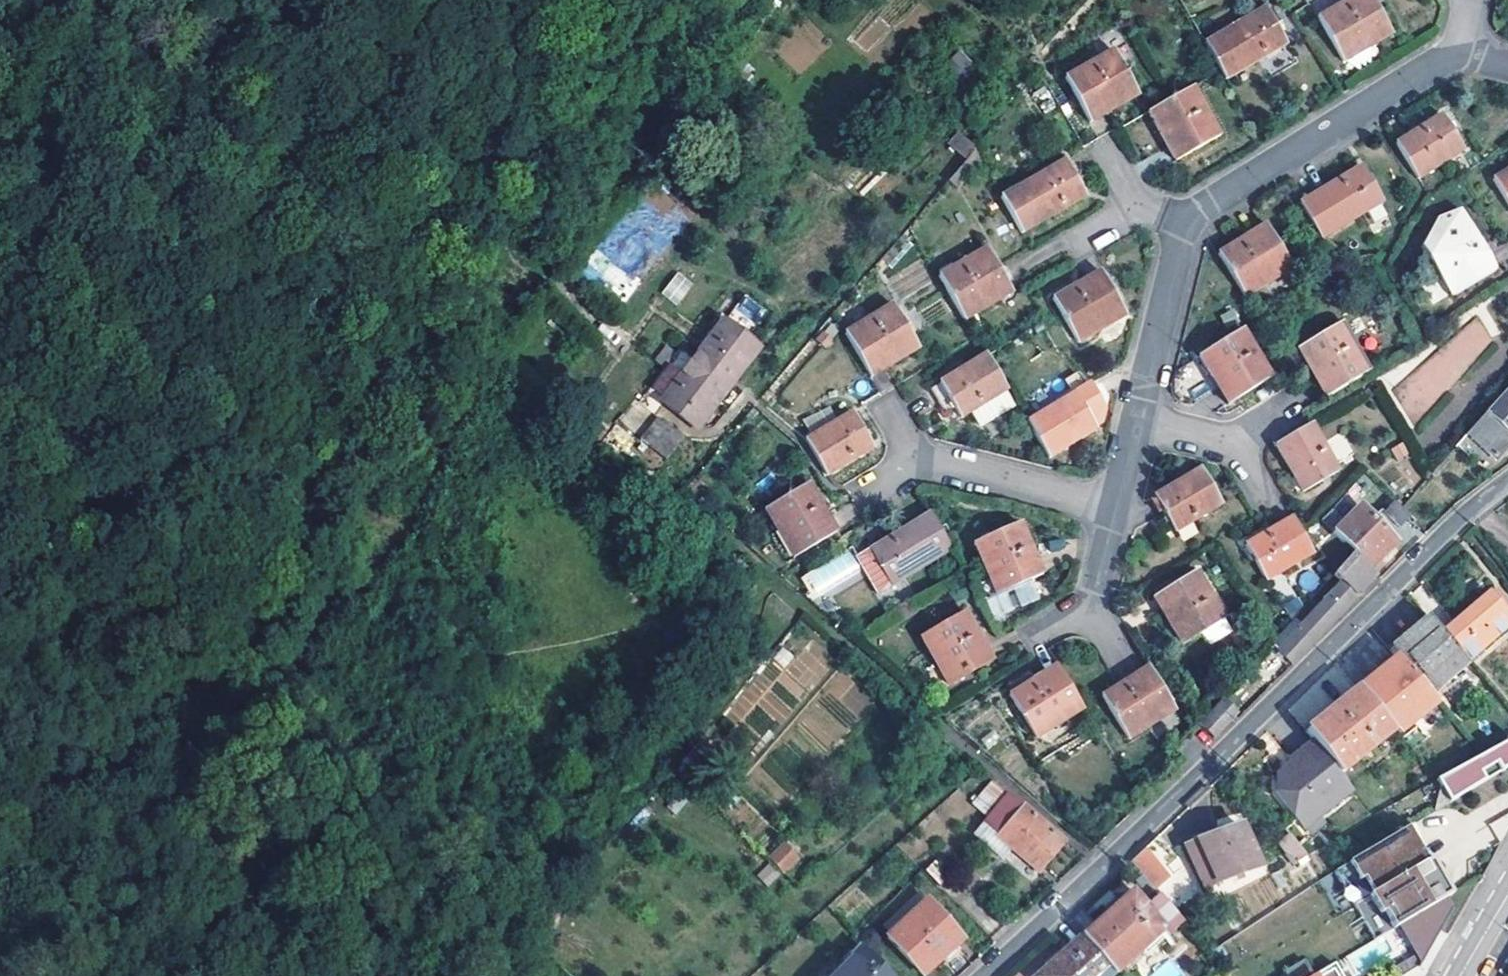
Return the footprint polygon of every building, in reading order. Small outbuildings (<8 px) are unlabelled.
[(1372,48),(1389,37),(1366,0),(1355,0),(1343,8),(1318,23),(1336,53),(1365,36),(1372,48)] [(1265,11),(1204,47),(1221,73),(1226,82),(1286,45),(1265,11)] [(1344,65),(1372,48),(1365,36),(1336,53),(1344,65)] [(1112,58),(1065,85),(1090,128),(1138,100),(1112,58)] [(1168,129),(1185,157),(1218,137),(1190,91),(1148,117),(1158,135),(1168,129)] [(1441,119),(1397,147),(1418,181),(1463,152),(1441,119)] [(1175,163),(1185,157),(1168,129),(1158,135),(1175,163)] [(957,131),(947,144),(965,158),(975,145),(957,131)] [(965,162),(957,171),(966,179),(974,170),(965,162)] [(1063,167),(997,205),(1018,241),(1084,201),(1073,184),(1063,167)] [(957,171),(947,183),(956,190),(966,179),(957,171)] [(1361,171),(1301,207),(1322,241),(1364,217),(1371,230),(1386,221),(1379,208),(1382,206),(1361,171)] [(1492,182),(1507,206),(1507,173),(1492,182)] [(1420,247),(1433,270),(1441,266),(1459,295),(1494,273),(1482,253),(1457,213),(1436,218),(1420,247)] [(1247,239),(1218,256),(1243,300),(1291,271),(1265,228),(1247,239)] [(972,305),(1001,287),(981,255),(935,284),(961,326),(979,315),(972,305)] [(1441,266),(1433,270),(1451,300),(1459,295),(1441,266)] [(677,270),(661,293),(678,305),(694,283),(677,270)] [(1088,326),(1118,309),(1100,277),(1053,305),(1078,348),(1096,338),(1088,326)] [(1004,292),(1001,287),(972,305),(979,315),(1007,297),(1004,292)] [(749,331),(766,310),(747,294),(729,315),(749,331)] [(1088,326),(1096,338),(1125,321),(1118,309),(1088,326)] [(889,357),(893,364),(912,352),(888,312),(840,341),(857,370),(886,352),(889,357)] [(1472,315),(1392,396),(1415,419),(1495,338),(1472,315)] [(693,362),(677,383),(682,387),(676,395),(671,391),(658,408),(690,433),(754,353),(720,327),(693,362)] [(1316,366),(1334,395),(1367,375),(1339,329),(1297,354),(1308,371),(1312,369),(1316,366)] [(822,337),(813,347),(820,354),(830,343),(822,337)] [(1193,365),(1203,381),(1207,379),(1212,376),(1229,406),(1264,386),(1236,339),(1193,365)] [(677,383),(693,362),(679,351),(656,380),(671,391),(677,383)] [(864,382),(893,364),(889,357),(886,352),(857,370),(864,382)] [(958,423),(1004,395),(983,361),(936,389),(958,423)] [(1312,369),(1308,371),(1326,400),(1334,395),(1316,366),(1312,369)] [(1207,379),(1203,381),(1220,411),(1229,406),(1212,376),(1207,379)] [(677,383),(671,391),(676,395),(682,387),(677,383)] [(1466,437),(1495,464),(1507,449),(1507,391),(1466,437)] [(1070,397),(1022,425),(1044,459),(1089,431),(1070,397)] [(825,408),(814,414),(823,429),(834,422),(825,408)] [(823,429),(814,414),(796,425),(805,441),(799,444),(820,479),(867,450),(846,416),(834,422),(823,429)] [(663,424),(652,437),(672,453),(683,440),(663,424)] [(1312,428),(1277,449),(1304,496),(1339,475),(1312,428)] [(1342,432),(1328,438),(1339,465),(1354,459),(1342,432)] [(652,437),(642,450),(661,466),(672,453),(652,437)] [(1197,475),(1150,501),(1169,535),(1217,508),(1197,475)] [(1355,486),(1345,496),(1353,504),(1363,494),(1355,486)] [(757,515),(785,562),(828,536),(800,490),(757,515)] [(1416,524),(1396,504),(1385,515),(1404,535),(1416,524)] [(1353,555),(1368,570),(1395,545),(1359,509),(1332,535),(1353,555)] [(861,583),(857,585),(867,601),(946,552),(925,518),(850,565),(861,583)] [(1312,555),(1292,521),(1244,550),(1265,584),(1312,555)] [(1010,527),(966,550),(991,598),(1034,576),(1023,553),(1010,527)] [(861,583),(850,565),(844,554),(796,582),(813,611),(857,585),(861,583)] [(1368,570),(1353,555),(1332,576),(1341,583),(1360,597),(1370,587),(1376,578),(1368,570)] [(1192,575),(1158,595),(1177,626),(1168,631),(1177,647),(1220,622),(1192,575)] [(1032,582),(1013,591),(1021,606),(1039,597),(1032,582)] [(1293,666),(1360,597),(1341,583),(1300,628),(1292,622),(1271,646),(1293,666)] [(1444,634),(1468,662),(1507,628),(1507,619),(1507,618),(1507,617),(1507,608),(1495,592),(1489,597),(1488,596),(1444,634)] [(1177,626),(1158,595),(1149,600),(1168,631),(1177,626)] [(915,640),(926,657),(934,651),(952,681),(985,661),(957,615),(915,640)] [(1392,652),(1398,658),(1432,697),(1450,680),(1469,663),(1468,662),(1444,634),(1430,619),(1424,624),(1392,652)] [(758,739),(826,666),(805,646),(786,666),(775,656),(726,709),(758,739)] [(934,651),(926,657),(943,687),(952,681),(934,651)] [(1377,676),(1359,692),(1394,731),(1399,737),(1437,703),(1432,697),(1398,658),(1377,676)] [(1030,679),(1030,678),(1006,694),(1031,736),(1078,707),(1052,666),(1035,676),(1030,679)] [(1171,709),(1145,667),(1117,686),(1100,696),(1126,738),(1171,709)] [(1457,687),(1450,680),(1432,697),(1437,703),(1457,687)] [(852,684),(840,701),(858,715),(870,698),(852,684)] [(1394,731),(1359,692),(1335,712),(1307,736),(1315,745),(1341,776),(1394,731)] [(1215,740),(1235,718),(1223,707),(1202,729),(1215,740)] [(1441,781),(1453,802),(1507,769),(1507,744),(1441,781)] [(1280,799),(1303,827),(1318,815),(1325,822),(1357,796),(1341,776),(1315,745),(1290,765),(1292,767),(1296,772),(1288,780),(1279,777),(1280,799)] [(1296,772),(1292,767),(1279,777),(1288,780),(1296,772)] [(976,804),(991,817),(976,837),(1006,860),(1015,851),(1041,872),(1065,842),(993,783),(976,804)] [(1318,815),(1303,827),(1310,835),(1325,822),(1318,815)] [(1391,839),(1336,871),(1377,940),(1455,894),(1453,892),(1449,895),(1411,830),(1415,827),(1414,825),(1391,839)] [(1243,829),(1200,844),(1220,886),(1264,870),(1243,829)] [(1309,858),(1291,836),(1282,843),(1296,859),(1290,864),(1294,869),(1309,858)] [(1134,864),(1155,888),(1157,891),(1172,879),(1174,880),(1188,868),(1173,853),(1159,838),(1145,851),(1132,862),(1134,864)] [(784,845),(768,861),(783,875),(800,859),(784,845)] [(935,859),(924,870),(939,884),(949,873),(935,859)] [(1141,901),(1164,927),(1176,915),(1157,891),(1155,888),(1141,901)] [(1141,901),(1134,894),(1088,935),(1083,939),(1116,975),(1167,931),(1164,927),(1141,901)] [(889,940),(923,975),(925,975),(963,942),(927,904),(889,940)] [(1083,939),(1041,975),(1113,975),(1114,975),(1116,975),(1083,939)] [(863,950),(838,975),(890,975),(863,950)] [(1171,958),(1150,975),(1186,975),(1171,958)]
